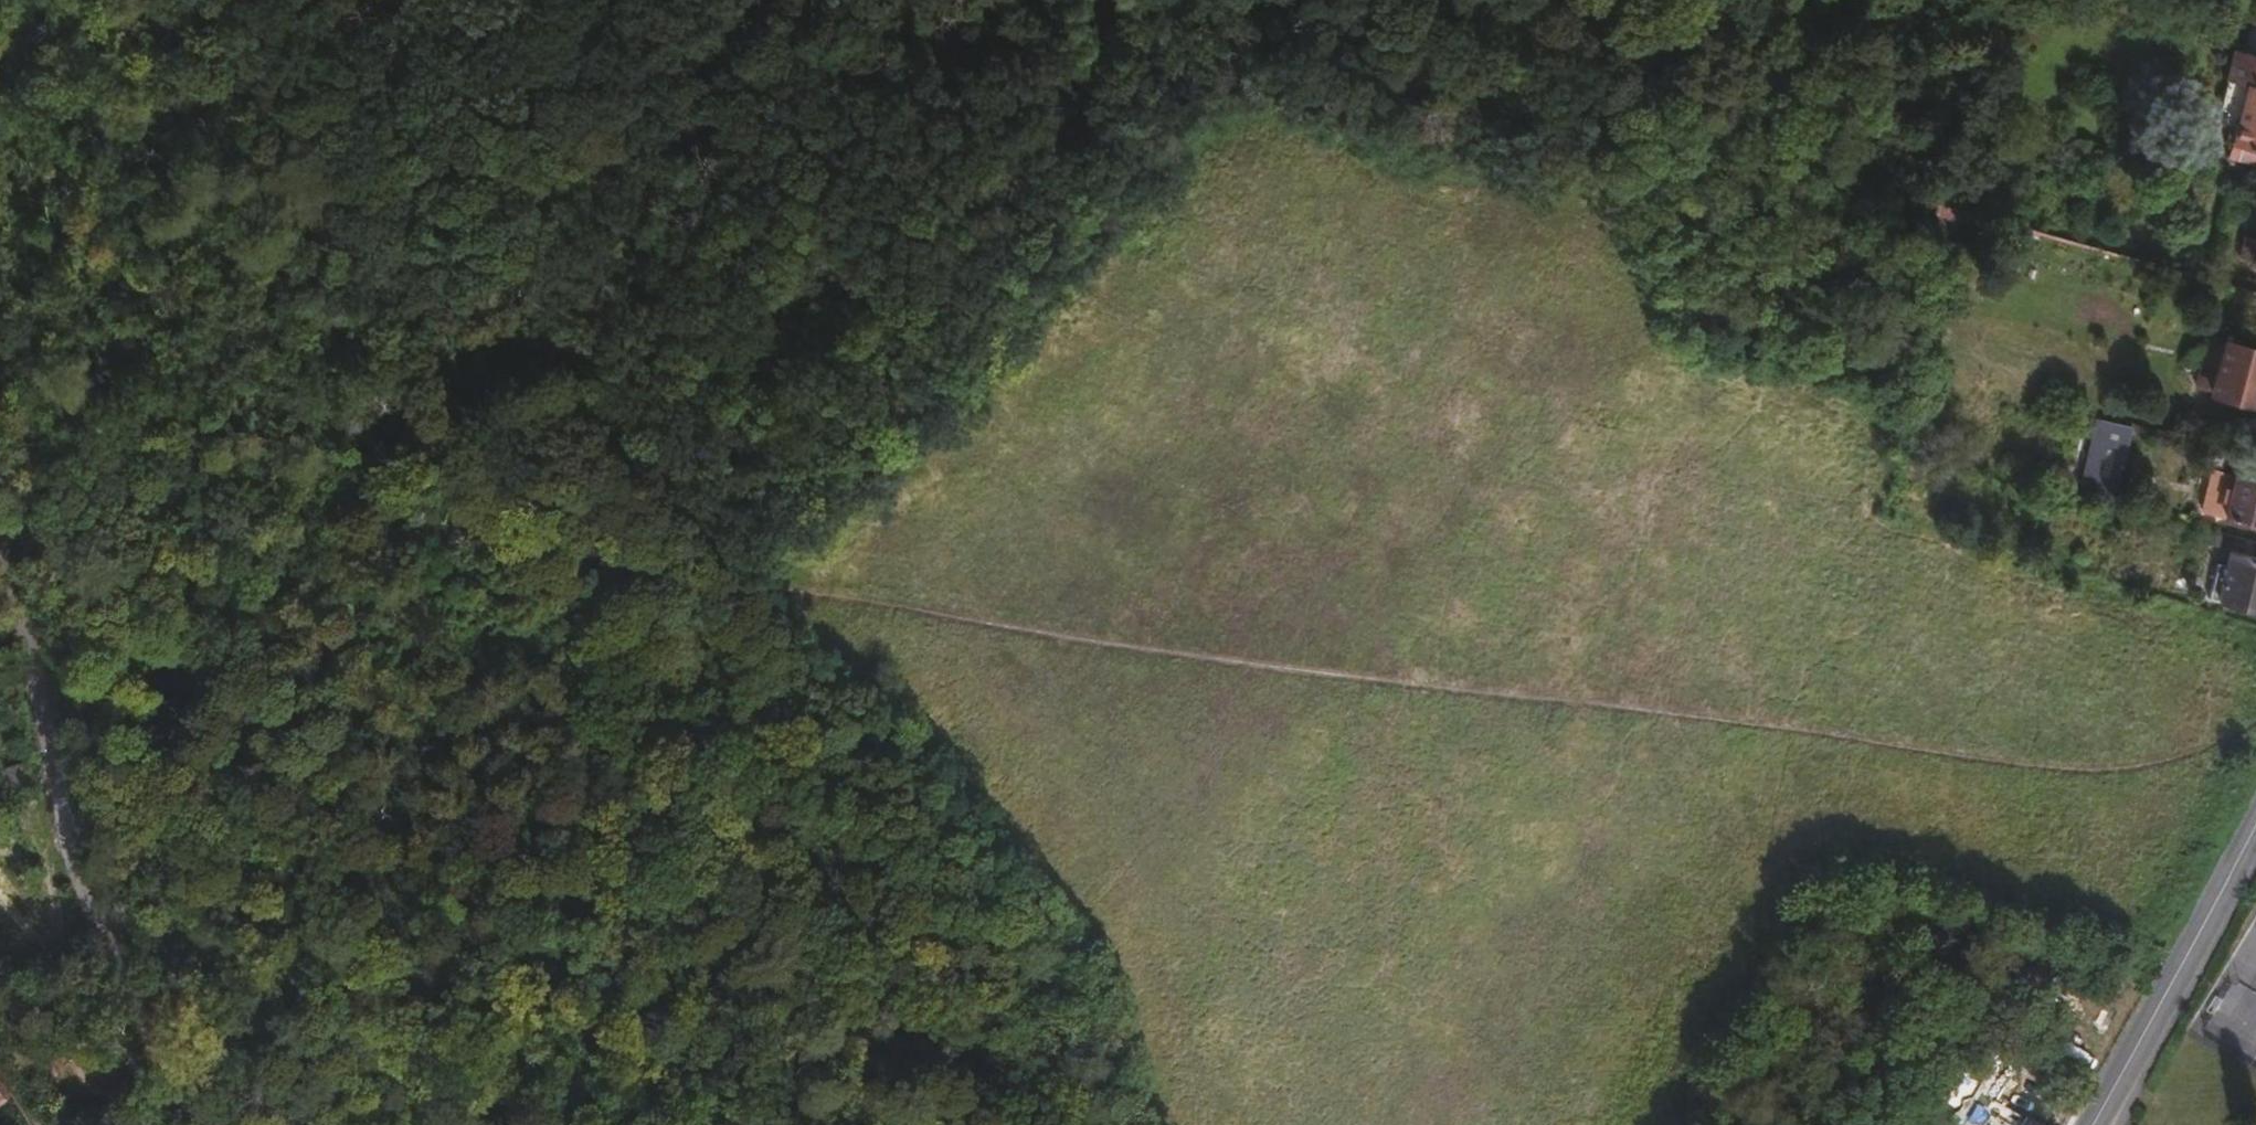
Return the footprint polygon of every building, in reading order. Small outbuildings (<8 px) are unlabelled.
[(2237,48),(2218,104),(2225,106),(2225,108),(2223,117),(2236,120),(2226,150),(2255,159),(2255,54),(2237,48)] [(2107,151),(2110,143),(2069,130),(2060,161),(2089,170),(2095,149),(2107,151)] [(2255,379),(2255,346),(2222,337),(2220,340),(2211,338),(2209,341),(2197,385),(2207,388),(2207,390),(2250,402),(2255,379)] [(2115,508),(2122,462),(2128,429),(2116,426),(2109,425),(2094,503),(2115,508)] [(2232,473),(2227,491),(2223,491),(2221,498),(2212,497),(2208,513),(2255,523),(2255,479),(2232,473)] [(2231,535),(2225,564),(2215,562),(2210,580),(2220,582),(2216,597),(2255,607),(2255,541),(2231,535)] [(2216,597),(2220,582),(2210,580),(2207,594),(2216,597)] [(25,776),(19,755),(0,761),(0,782),(25,776)]
